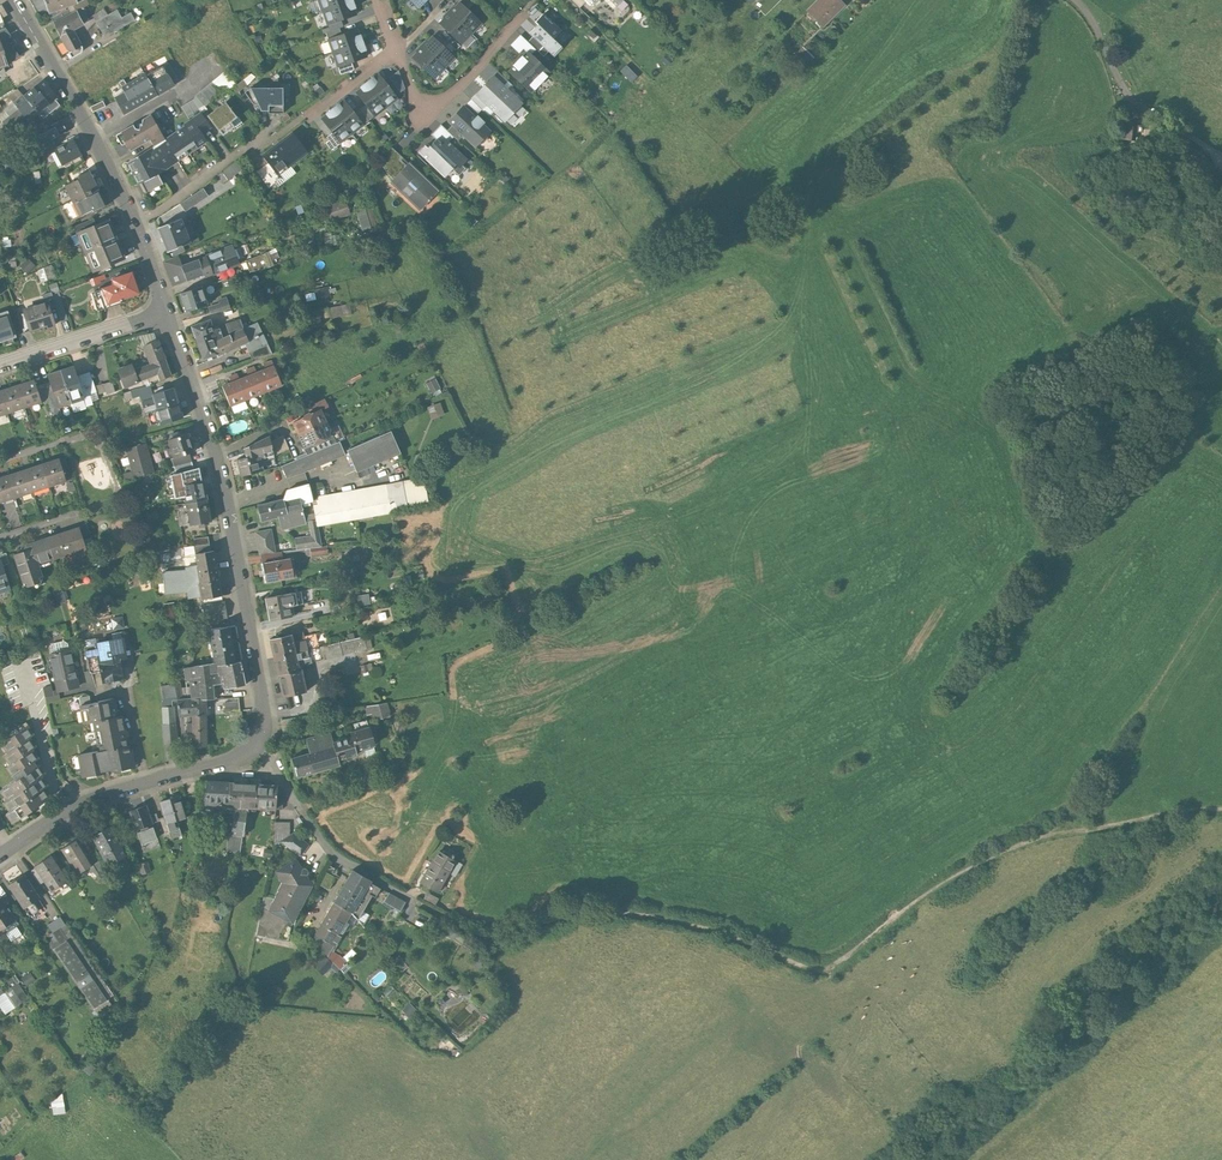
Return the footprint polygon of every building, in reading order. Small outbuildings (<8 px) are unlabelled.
[(39,12),(49,9),(46,0),(33,0),(39,12)] [(49,9),(49,10),(79,1),(78,0),(46,0),(49,9)] [(321,14),(351,3),(350,0),(317,0),(316,0),(321,14)] [(419,10),(429,0),(409,0),(419,10)] [(842,0),(816,0),(807,9),(823,25),(845,3),(842,0)] [(460,2),(450,13),(473,34),(483,23),(460,2)] [(2,3),(0,5),(0,18),(8,13),(2,3)] [(356,16),(351,3),(321,14),(326,27),(356,16)] [(92,15),(96,22),(108,14),(104,8),(92,15)] [(527,30),(551,52),(561,41),(554,35),(562,27),(541,8),(534,15),(538,18),(527,30)] [(121,17),(117,9),(108,14),(96,22),(105,37),(136,19),(131,11),(121,17)] [(55,22),(62,35),(73,30),(85,24),(78,12),(55,22)] [(463,45),(473,34),(450,13),(440,24),(463,45)] [(82,46),(73,30),(62,35),(71,52),(82,46)] [(328,41),(333,54),(361,44),(356,31),(328,41)] [(535,50),(520,35),(510,45),(519,54),(523,49),(526,53),(527,52),(530,55),(535,50)] [(432,37),(422,48),(445,69),(456,58),(432,37)] [(0,39),(0,66),(9,63),(4,49),(0,39)] [(9,63),(21,55),(14,44),(4,49),(9,63)] [(365,57),(361,44),(333,54),(337,67),(365,57)] [(813,56),(803,46),(796,52),(807,62),(813,56)] [(435,81),(445,69),(422,48),(412,59),(435,81)] [(122,49),(113,55),(119,65),(128,59),(122,49)] [(530,55),(527,52),(526,53),(522,57),(521,57),(513,65),(514,66),(508,72),(530,93),(538,85),(535,83),(540,78),(542,81),(549,73),(530,55)] [(173,85),(162,66),(146,76),(157,95),(173,85)] [(196,94),(194,98),(181,106),(189,118),(202,110),(206,105),(222,92),(224,94),(237,83),(225,69),(196,94)] [(508,81),(498,72),(493,77),(502,86),(508,81)] [(124,114),(157,95),(146,76),(144,74),(120,87),(124,93),(115,98),(124,114)] [(381,77),(370,86),(385,104),(396,96),(381,77)] [(502,86),(493,77),(476,94),(487,105),(504,121),(520,103),(506,90),(512,85),(508,81),(502,86)] [(43,79),(34,87),(49,103),(57,97),(43,79)] [(374,113),(385,104),(370,86),(360,95),(374,113)] [(40,111),(49,103),(34,87),(25,95),(40,111)] [(18,88),(9,94),(16,102),(25,95),(18,88)] [(259,112),(265,112),(264,89),(248,89),(243,92),(249,102),(256,106),(259,112)] [(281,114),(280,89),(264,89),(265,112),(265,114),(281,114)] [(487,105),(476,94),(471,100),(482,110),(487,105)] [(16,102),(21,108),(30,119),(40,111),(25,95),(16,102)] [(237,117),(226,102),(207,116),(214,125),(222,135),(233,127),(230,123),(237,117)] [(347,102),(336,110),(353,132),(364,123),(347,102)] [(463,107),(448,122),(474,147),(489,132),(463,107)] [(13,133),(30,119),(21,108),(4,122),(13,133)] [(343,140),(353,132),(336,110),(325,119),(343,140)] [(191,123),(200,134),(214,125),(207,116),(204,111),(191,123)] [(133,125),(119,132),(130,150),(150,139),(154,146),(164,140),(150,115),(143,119),(141,123),(140,129),(135,128),(133,125)] [(1139,122),(1125,120),(1123,139),(1136,141),(1139,122)] [(13,133),(4,122),(3,121),(0,123),(0,144),(13,133)] [(191,123),(175,134),(187,155),(206,141),(200,134),(191,123)] [(441,125),(431,135),(436,139),(441,144),(445,139),(449,142),(453,137),(441,125)] [(306,152),(291,133),(263,156),(268,162),(278,174),(306,152)] [(154,146),(145,151),(158,173),(187,155),(175,134),(164,140),(154,146)] [(53,139),(42,144),(43,157),(55,151),(54,149),(58,147),(53,139)] [(81,155),(73,139),(58,147),(54,149),(55,151),(62,165),(81,155)] [(449,142),(445,139),(441,144),(436,139),(427,148),(425,146),(418,153),(444,177),(452,168),(455,165),(459,168),(466,160),(467,160),(449,142)] [(139,183),(158,173),(145,151),(128,162),(139,183)] [(1209,160),(1191,153),(1187,162),(1205,169),(1209,160)] [(223,170),(229,179),(242,169),(236,160),(223,170)] [(278,174),(268,162),(256,172),(269,188),(281,178),(278,174)] [(409,164),(390,185),(420,212),(439,192),(409,164)] [(99,186),(91,168),(80,173),(82,176),(67,184),(74,198),(99,186)] [(108,203),(99,186),(74,198),(82,214),(92,209),(93,211),(108,203)] [(203,188),(181,203),(185,210),(207,195),(203,188)] [(349,212),(344,200),(323,208),(327,219),(349,212)] [(75,227),(77,233),(95,225),(92,219),(75,227)] [(95,225),(77,233),(94,270),(125,257),(109,219),(95,225)] [(191,242),(182,219),(160,228),(169,251),(191,242)] [(232,245),(197,258),(203,274),(204,277),(239,264),(232,245)] [(278,257),(275,250),(266,254),(269,260),(278,257)] [(162,262),(171,286),(186,281),(180,265),(176,256),(162,262)] [(29,258),(21,265),(28,272),(35,266),(29,258)] [(186,281),(203,274),(197,258),(180,265),(186,281)] [(258,259),(243,263),(246,272),(269,266),(267,258),(259,261),(258,259)] [(52,264),(44,267),(39,270),(43,281),(56,276),(52,264)] [(138,294),(131,274),(113,280),(115,285),(95,292),(98,299),(101,298),(105,310),(121,304),(120,301),(138,294)] [(50,284),(53,293),(58,291),(56,283),(50,284)] [(320,302),(333,300),(330,285),(317,287),(320,302)] [(206,304),(201,288),(179,296),(184,311),(206,304)] [(48,310),(56,308),(60,321),(67,318),(58,291),(53,293),(43,296),(45,303),(48,310)] [(208,308),(210,314),(230,309),(226,298),(218,300),(219,304),(208,308)] [(48,310),(45,303),(23,310),(25,314),(30,331),(47,325),(48,328),(53,326),(48,310)] [(349,304),(329,308),(331,316),(351,312),(349,304)] [(5,309),(0,311),(0,342),(15,337),(5,309)] [(320,317),(319,311),(305,314),(307,320),(320,317)] [(23,333),(30,331),(25,314),(18,316),(23,333)] [(208,361),(218,357),(212,341),(221,338),(218,328),(212,330),(208,320),(190,327),(201,360),(206,358),(208,361)] [(229,335),(221,338),(212,341),(218,357),(225,354),(224,353),(244,343),(248,341),(243,329),(239,320),(225,325),(229,335)] [(243,329),(248,341),(244,343),(252,359),(271,354),(258,323),(243,329)] [(153,363),(157,374),(160,380),(173,375),(166,357),(167,357),(160,340),(144,347),(151,363),(153,363)] [(141,381),(157,374),(153,363),(151,363),(136,369),(141,381)] [(220,364),(208,369),(211,375),(222,370),(220,364)] [(125,387),(141,381),(136,369),(135,370),(133,365),(118,370),(125,387)] [(76,376),(73,366),(60,370),(71,402),(83,398),(76,376)] [(281,385),(273,366),(257,373),(264,392),(281,385)] [(71,402),(60,370),(48,374),(50,382),(58,407),(71,402)] [(76,376),(83,398),(86,407),(93,405),(92,400),(99,398),(90,371),(76,376)] [(264,392),(257,373),(240,379),(247,398),(264,392)] [(243,410),(240,401),(247,398),(240,379),(223,386),(231,405),(234,413),(243,410)] [(440,388),(435,379),(426,384),(431,392),(440,388)] [(34,380),(17,386),(24,407),(41,401),(36,386),(34,380)] [(97,385),(100,394),(106,392),(107,395),(116,392),(112,381),(104,384),(104,383),(97,385)] [(50,382),(43,384),(48,400),(54,418),(61,415),(58,407),(50,382)] [(42,403),(48,400),(43,384),(36,386),(41,401),(42,403)] [(0,391),(0,392),(7,412),(24,407),(17,386),(0,391)] [(145,414),(156,410),(160,425),(185,417),(181,403),(176,387),(155,394),(157,398),(142,403),(145,414)] [(74,412),(86,407),(83,398),(71,402),(74,412)] [(307,416),(319,410),(327,406),(324,399),(304,409),(307,416)] [(443,414),(439,403),(427,407),(432,419),(443,414)] [(292,423),(298,436),(325,423),(319,410),(307,416),(292,423)] [(325,423),(298,436),(304,448),(331,436),(325,423)] [(400,453),(390,431),(346,450),(356,472),(400,453)] [(171,440),(177,458),(189,454),(196,451),(190,434),(171,440)] [(282,435),(270,440),(272,453),(273,456),(288,449),(282,435)] [(331,436),(304,448),(307,455),(335,444),(331,436)] [(270,440),(269,437),(243,449),(245,458),(259,456),(272,453),(270,440)] [(338,442),(335,444),(307,455),(281,467),(285,479),(345,455),(338,442)] [(153,473),(145,444),(128,448),(134,470),(122,474),(125,480),(153,473)] [(192,462),(189,454),(177,458),(173,459),(176,467),(192,462)] [(259,456),(245,458),(237,460),(240,476),(262,471),(259,456)] [(65,480),(57,458),(40,464),(48,486),(65,480)] [(48,486),(40,464),(24,469),(31,492),(48,486)] [(31,492),(24,469),(7,475),(14,498),(31,492)] [(7,475),(0,477),(0,502),(14,498),(7,475)] [(175,498),(185,496),(183,486),(181,476),(171,478),(175,498)] [(76,488),(73,481),(67,484),(69,491),(76,488)] [(207,499),(204,482),(183,486),(185,496),(186,503),(207,499)] [(406,505),(402,482),(316,497),(318,506),(313,506),(316,520),(317,526),(390,513),(388,503),(396,502),(396,507),(406,505)] [(282,499),(256,506),(260,521),(278,516),(281,529),(305,523),(300,504),(312,501),(307,484),(286,490),(282,499)] [(211,520),(207,499),(186,503),(190,524),(199,522),(207,521),(211,520)] [(294,539),(296,550),(320,546),(317,526),(316,520),(308,521),(310,536),(294,539)] [(79,528),(48,539),(54,557),(72,551),(76,565),(90,560),(89,558),(83,540),(79,528)] [(274,549),(271,528),(255,531),(259,551),(274,549)] [(194,539),(195,546),(210,543),(209,536),(194,539)] [(92,538),(83,540),(89,558),(97,556),(92,538)] [(39,562),(54,557),(48,539),(13,550),(23,583),(28,581),(30,586),(40,582),(39,577),(43,576),(39,562)] [(211,551),(210,543),(195,546),(196,553),(199,553),(211,551)] [(190,596),(203,593),(201,582),(204,580),(199,553),(196,553),(195,546),(185,547),(190,596)] [(326,547),(309,549),(310,556),(327,554),(326,547)] [(225,593),(217,550),(211,551),(199,553),(204,580),(201,582),(203,593),(204,597),(205,597),(223,594),(225,593)] [(0,558),(0,588),(9,585),(1,558),(0,558)] [(294,575),(290,558),(264,563),(267,580),(294,575)] [(150,583),(149,577),(139,580),(141,586),(150,583)] [(64,591),(54,594),(57,604),(67,601),(64,591)] [(292,606),(302,604),(300,591),(290,593),(292,606)] [(292,606),(290,593),(266,597),(271,620),(294,616),(292,606)] [(371,593),(359,595),(361,604),(372,602),(371,593)] [(224,599),(223,594),(205,597),(206,602),(224,599)] [(225,602),(204,605),(206,621),(227,618),(225,602)] [(239,662),(233,627),(210,631),(216,663),(217,663),(217,666),(239,662)] [(315,634),(303,637),(306,650),(318,647),(319,647),(315,634)] [(319,647),(318,647),(321,660),(372,648),(369,635),(319,647)] [(291,640),(290,636),(270,641),(278,676),(298,671),(294,653),(291,640)] [(85,651),(89,670),(91,672),(101,671),(103,682),(122,678),(119,658),(126,657),(123,637),(95,642),(96,649),(85,651)] [(303,637),(291,640),(294,653),(306,650),(303,637)] [(59,689),(59,691),(80,686),(72,650),(50,655),(59,689)] [(242,662),(239,662),(217,666),(219,675),(223,674),(225,683),(225,688),(246,685),(242,662)] [(186,678),(189,678),(191,700),(206,700),(214,699),(213,685),(225,683),(223,674),(219,675),(217,666),(217,663),(216,663),(184,668),(186,678)] [(300,670),(298,671),(278,676),(283,697),(305,692),(300,670)] [(181,682),(162,685),(165,700),(177,700),(184,700),(181,682)] [(61,698),(59,691),(59,689),(53,691),(52,685),(44,688),(48,701),(61,698)] [(80,697),(82,705),(90,704),(88,696),(80,697)] [(117,699),(90,704),(82,705),(85,722),(96,720),(121,716),(117,699)] [(179,716),(192,716),(206,715),(206,700),(191,700),(184,700),(177,700),(179,716)] [(238,702),(226,703),(227,713),(230,712),(231,720),(243,719),(242,712),(239,712),(238,702)] [(386,704),(364,707),(366,715),(372,713),(374,720),(390,716),(386,704)] [(177,744),(175,707),(163,708),(165,744),(177,744)] [(96,720),(101,751),(129,746),(124,715),(121,716),(96,720)] [(206,715),(192,716),(192,724),(186,724),(186,734),(192,734),(192,746),(206,746),(206,715)] [(291,719),(281,721),(282,742),(295,739),(291,719)] [(37,746),(31,737),(35,734),(29,725),(2,744),(8,752),(4,755),(11,765),(8,767),(14,776),(17,780),(1,790),(8,800),(5,802),(11,811),(7,814),(13,823),(51,797),(45,788),(49,785),(42,776),(45,774),(36,761),(40,758),(33,749),(37,746)] [(348,732),(349,737),(353,750),(372,744),(367,727),(348,732)] [(337,764),(336,759),(331,742),(328,732),(306,739),(310,753),(291,759),(296,776),(337,764)] [(349,737),(331,742),(336,759),(354,753),(353,750),(349,737)] [(131,745),(129,746),(101,751),(81,754),(85,776),(135,767),(131,745)] [(207,804),(229,806),(231,783),(208,781),(207,804)] [(251,807),(253,807),(255,784),(231,783),(229,806),(237,806),(251,807)] [(279,786),(255,784),(253,807),(277,809),(278,791),(279,786)] [(181,795),(162,801),(166,816),(168,822),(178,819),(187,816),(181,795)] [(145,806),(131,811),(137,828),(146,824),(151,822),(149,815),(145,806)] [(244,836),(251,807),(237,806),(231,834),(244,836)] [(156,813),(149,815),(151,822),(146,824),(148,831),(161,826),(159,818),(156,813)] [(172,835),(171,832),(168,822),(166,816),(159,818),(161,826),(164,837),(172,835)] [(181,829),(178,819),(168,822),(171,832),(181,829)] [(281,840),(290,835),(290,822),(274,822),(274,843),(276,844),(281,840)] [(112,826),(95,835),(110,863),(127,854),(112,826)] [(240,853),(244,836),(231,834),(228,833),(225,850),(240,853)] [(290,835),(281,840),(301,855),(309,845),(293,833),(290,835)] [(92,865),(76,840),(62,849),(78,874),(92,865)] [(438,851),(420,882),(436,892),(454,861),(438,851)] [(52,856),(36,867),(46,880),(53,891),(69,880),(52,856)] [(307,869),(303,869),(296,859),(278,871),(285,883),(271,910),(294,922),(313,886),(307,876),(309,872),(307,869)] [(151,872),(148,862),(138,865),(141,875),(151,872)] [(16,864),(4,872),(11,882),(23,874),(16,864)] [(331,865),(327,872),(333,875),(336,868),(331,865)] [(40,885),(46,880),(36,867),(30,871),(40,885)] [(351,870),(333,903),(350,913),(369,880),(351,870)] [(25,873),(10,884),(25,907),(41,897),(25,873)] [(388,892),(383,902),(399,911),(405,902),(388,892)] [(427,893),(423,899),(434,905),(438,898),(427,893)] [(0,897),(0,929),(16,918),(1,896),(0,897)] [(333,903),(315,934),(332,945),(350,913),(333,903)] [(46,936),(55,949),(68,940),(107,999),(114,995),(61,917),(49,925),(54,931),(46,936)] [(315,934),(310,942),(326,955),(332,945),(315,934)] [(112,1006),(107,999),(68,940),(55,949),(99,1015),(112,1006)] [(337,954),(333,962),(340,970),(347,964),(338,955),(337,954)] [(330,966),(331,963),(324,956),(314,967),(322,975),(330,966)] [(401,971),(406,967),(398,956),(393,960),(401,971)] [(5,993),(15,1007),(28,998),(18,983),(5,993)] [(395,990),(391,986),(384,993),(388,997),(395,990)] [(15,1007),(5,993),(0,996),(0,1005),(6,1014),(15,1007)] [(96,1068),(91,1063),(84,1069),(89,1075),(96,1068)] [(51,1099),(52,1107),(61,1106),(60,1098),(51,1099)]
